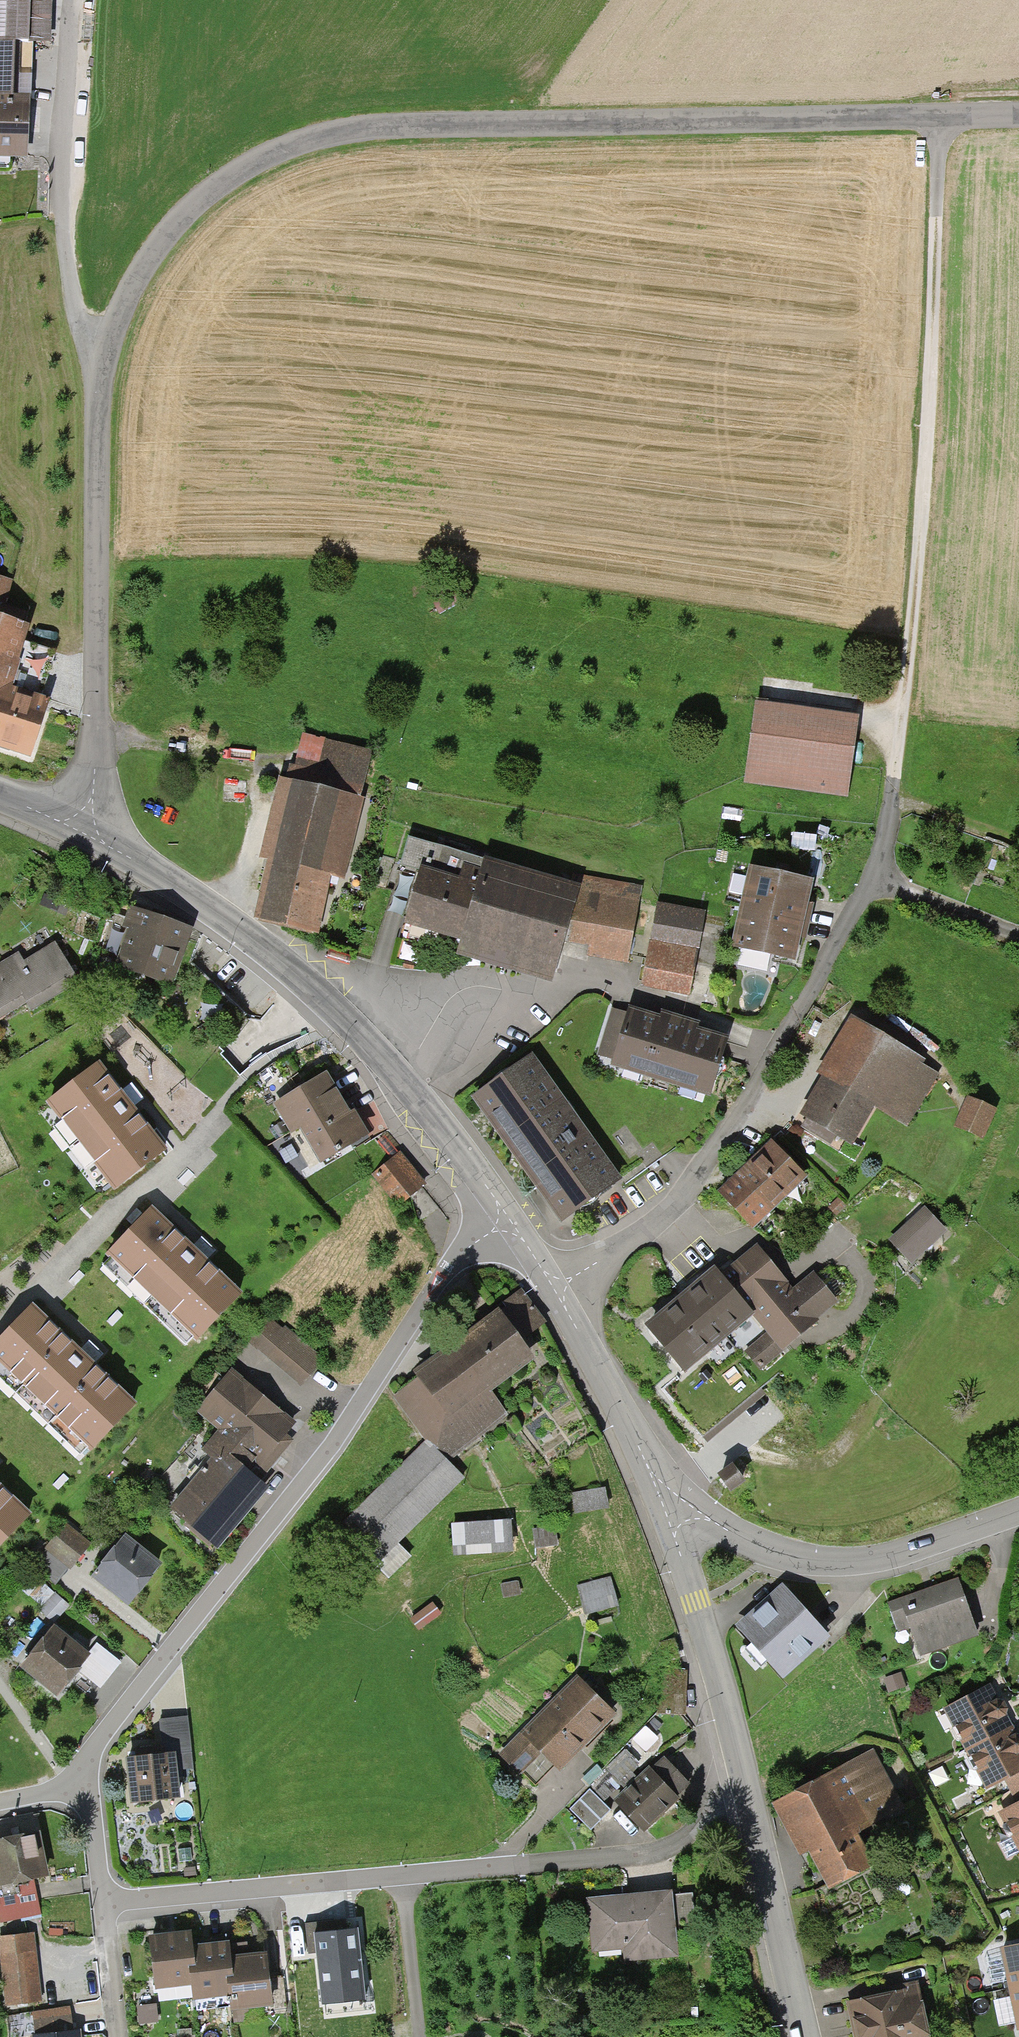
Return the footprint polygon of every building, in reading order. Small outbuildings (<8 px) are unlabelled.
[(29,149),(33,19),(54,19),(55,0),(0,0),(0,148),(29,149)] [(0,619),(0,756),(34,766),(52,706),(10,694),(29,627),(0,619)] [(859,716),(760,704),(750,786),(849,798),(859,716)] [(294,781),(279,777),(261,858),(269,860),(255,919),(317,933),(330,877),(348,881),(367,795),(363,794),(372,752),(304,737),(294,781)] [(417,869),(479,886),(486,859),(407,838),(400,865),(417,869)] [(479,886),(417,869),(401,925),(459,941),(455,957),(553,984),(564,941),(580,884),(571,882),(486,859),(479,886)] [(816,881),(749,864),(731,947),(797,961),(816,881)] [(571,882),(580,884),(564,941),(589,946),(587,955),(625,963),(640,887),(572,874),(571,882)] [(703,913),(658,904),(641,988),(686,997),(703,913)] [(192,932),(129,909),(121,928),(127,930),(114,966),(171,987),(192,932)] [(24,961),(20,953),(0,964),(0,1016),(26,1001),(33,1013),(80,986),(55,943),(24,961)] [(649,1016),(630,1010),(613,1070),(709,1098),(727,1038),(649,1016)] [(922,1059),(849,1017),(817,1072),(822,1075),(800,1113),(820,1125),(854,1145),(876,1108),(907,1126),(937,1074),(919,1064),(922,1059)] [(618,1174),(535,1056),(475,1098),(559,1216),(618,1174)] [(48,1104),(117,1191),(171,1149),(102,1062),(48,1104)] [(365,1135),(325,1071),(276,1102),(315,1165),(365,1135)] [(985,1148),(999,1116),(967,1103),(953,1135),(985,1148)] [(806,1178),(772,1142),(767,1147),(731,1180),(718,1193),(751,1228),(806,1178)] [(387,1160),(371,1172),(398,1207),(424,1186),(398,1152),(387,1160)] [(107,1253),(201,1343),(247,1296),(153,1205),(107,1253)] [(950,1232),(926,1206),(892,1238),(916,1264),(950,1232)] [(757,1244),(719,1274),(753,1316),(767,1334),(782,1353),(818,1324),(815,1320),(839,1301),(815,1270),(792,1288),(757,1244)] [(684,1373),(753,1316),(719,1274),(715,1269),(686,1294),(646,1328),(684,1373)] [(546,1324),(523,1290),(413,1370),(419,1380),(393,1400),(426,1442),(339,1526),(387,1579),(411,1556),(399,1544),(466,1477),(448,1460),(508,1415),(490,1392),(534,1359),(522,1341),(546,1324)] [(100,1450),(145,1401),(34,1301),(0,1338),(0,1360),(100,1450)] [(281,1329),(265,1317),(246,1339),(302,1385),(323,1359),(283,1326),(281,1329)] [(760,1370),(782,1353),(767,1334),(745,1352),(760,1370)] [(296,1424),(232,1369),(195,1413),(216,1431),(199,1451),(210,1460),(201,1470),(195,1464),(184,1477),(190,1482),(169,1507),(217,1548),(266,1490),(257,1482),(277,1460),(292,1442),(285,1436),(296,1424)] [(731,1462),(716,1473),(729,1491),(744,1480),(731,1462)] [(32,1516),(0,1482),(0,1546),(32,1516)] [(605,1489),(572,1494),(575,1513),(607,1509),(605,1489)] [(509,1521),(450,1526),(452,1558),(512,1553),(509,1521)] [(56,1522),(37,1548),(39,1549),(64,1568),(65,1569),(85,1543),(56,1522)] [(555,1526),(533,1529),(536,1549),(558,1546),(555,1526)] [(155,1561),(115,1533),(84,1576),(124,1604),(155,1561)] [(64,1568),(39,1549),(25,1566),(51,1585),(64,1568)] [(609,1579),(578,1588),(586,1616),(617,1607),(609,1579)] [(929,1589),(888,1604),(899,1633),(911,1629),(921,1656),(976,1636),(956,1579),(929,1589)] [(519,1581),(502,1584),(505,1598),(522,1594),(519,1581)] [(782,1584),(735,1626),(783,1679),(829,1636),(811,1616),(782,1584)] [(48,1593),(33,1610),(48,1623),(63,1606),(48,1593)] [(87,1657),(50,1628),(19,1667),(55,1696),(73,1674),(87,1657)] [(94,1647),(87,1657),(73,1674),(94,1690),(114,1664),(94,1647)] [(615,1715),(576,1678),(522,1735),(561,1772),(615,1715)] [(943,1711),(1018,1852),(1018,1739),(1016,1733),(1006,1715),(990,1686),(943,1711)] [(180,1717),(151,1719),(154,1757),(177,1755),(184,1755),(180,1717)] [(873,1754),(775,1804),(800,1854),(810,1849),(816,1862),(831,1890),(873,1868),(855,1833),(901,1809),(873,1754)] [(154,1757),(128,1760),(131,1800),(180,1796),(177,1755),(154,1757)] [(653,1769),(651,1766),(615,1799),(645,1831),(680,1799),(677,1797),(690,1785),(665,1758),(653,1769)] [(589,1790),(570,1809),(591,1830),(610,1811),(589,1790)] [(0,1841),(0,1920),(46,1913),(34,1836),(0,1841)] [(676,1893),(588,1899),(591,1951),(623,1948),(624,1961),(680,1957),(676,1893)] [(347,1917),(305,1921),(309,1954),(316,1953),(321,2002),(364,1997),(359,1950),(357,1927),(348,1928),(347,1917)] [(168,1936),(149,1938),(153,1992),(194,1989),(195,2003),(233,2000),(235,2015),(276,2012),(272,1958),(246,1960),(229,1962),(228,1948),(209,1949),(192,1951),(191,1935),(168,1936)] [(0,1939),(0,1963),(3,2004),(42,2002),(38,1937),(0,1939)] [(999,1951),(1016,2032),(1018,2032),(1018,1946),(999,1951)] [(849,2002),(857,2036),(931,2036),(920,1987),(849,2002)]
